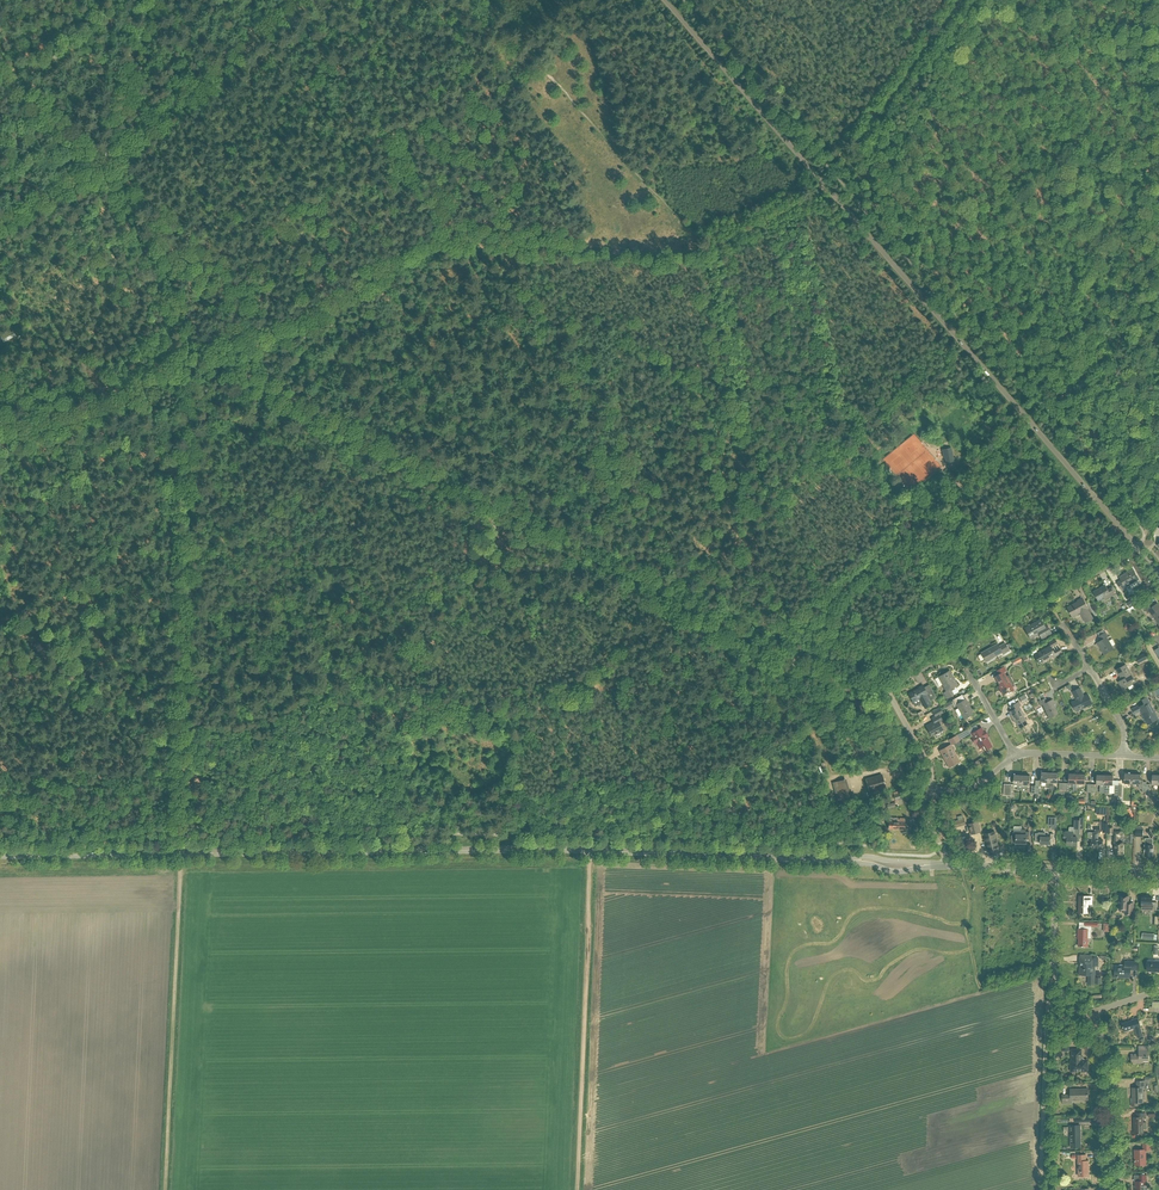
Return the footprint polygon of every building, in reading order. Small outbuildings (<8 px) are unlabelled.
[(1,336),(4,342),(16,335),(13,330),(1,336)] [(954,464),(951,448),(942,450),(943,459),(945,459),(946,466),(954,464)] [(1117,582),(1122,590),(1126,588),(1125,587),(1139,579),(1133,569),(1119,577),(1121,580),(1117,582)] [(1112,587),(1108,589),(1106,585),(1093,592),(1098,601),(1104,597),(1105,600),(1115,594),(1112,587)] [(1078,600),(1078,601),(1067,607),(1074,620),(1074,619),(1073,617),(1081,612),(1087,622),(1084,623),(1093,618),(1088,609),(1089,608),(1083,598),(1078,600)] [(1150,601),(1143,606),(1148,612),(1150,611),(1158,623),(1158,606),(1157,604),(1154,606),(1150,601)] [(1137,614),(1135,609),(1137,608),(1135,605),(1129,608),(1132,616),(1137,614)] [(1044,626),(1040,619),(1025,628),(1030,638),(1039,633),(1042,638),(1051,633),(1046,625),(1044,626)] [(1108,637),(1106,633),(1099,636),(1102,640),(1098,643),(1105,654),(1114,649),(1107,637),(1108,637)] [(984,659),(986,661),(1002,652),(1003,654),(1009,650),(1005,643),(999,646),(998,644),(981,653),(978,655),(978,656),(980,661),(984,659)] [(1037,653),(1034,654),(1039,663),(1043,661),(1046,659),(1053,655),(1054,657),(1062,653),(1059,648),(1053,651),(1050,646),(1037,653)] [(1135,658),(1139,664),(1148,658),(1145,652),(1135,658)] [(1012,661),(1014,665),(1022,661),(1020,657),(1012,661)] [(1116,670),(1122,680),(1119,682),(1123,689),(1133,684),(1131,680),(1134,679),(1126,665),(1116,670)] [(999,674),(995,676),(1000,685),(998,686),(1003,694),(1007,692),(1008,693),(1014,690),(1011,685),(1014,683),(1010,677),(1008,678),(1007,677),(1004,672),(1007,670),(1004,666),(996,670),(999,674)] [(944,692),(947,699),(954,695),(951,689),(958,685),(950,670),(945,673),(944,671),(943,670),(939,672),(939,674),(940,676),(935,679),(939,686),(942,684),(946,691),(944,692)] [(922,702),(925,708),(931,705),(927,699),(930,698),(930,699),(934,697),(931,691),(927,693),(923,685),(918,688),(919,688),(909,694),(915,706),(922,702)] [(1084,697),(1080,688),(1073,691),(1077,700),(1073,702),(1077,711),(1092,704),(1088,695),(1084,697)] [(1026,694),(1020,697),(1023,703),(1029,700),(1026,694)] [(1141,711),(1147,722),(1152,720),(1153,722),(1157,719),(1156,718),(1157,717),(1147,697),(1142,700),(1144,703),(1133,709),(1135,714),(1141,711)] [(1047,702),(1045,698),(1038,701),(1040,705),(1042,704),(1049,718),(1058,714),(1053,704),(1054,704),(1052,699),(1047,702)] [(956,709),(955,711),(959,716),(961,714),(964,719),(973,714),(969,707),(970,706),(966,699),(956,704),(958,708),(956,709)] [(944,706),(946,709),(954,705),(952,701),(944,706)] [(1015,719),(1019,728),(1027,724),(1023,715),(1024,715),(1019,707),(1021,705),(1019,701),(1010,707),(1014,714),(1012,716),(1014,719),(1015,719)] [(927,727),(932,736),(943,730),(939,722),(943,720),(939,714),(943,712),(940,708),(933,712),(935,716),(932,718),(934,722),(927,727)] [(979,748),(982,752),(992,746),(982,727),(971,733),(973,736),(969,738),(973,745),(974,744),(977,749),(979,748)] [(970,734),(967,729),(957,734),(960,739),(970,734)] [(949,740),(953,746),(961,742),(957,735),(949,740)] [(947,763),(949,767),(950,766),(950,767),(960,762),(950,745),(940,751),(944,758),(945,758),(948,762),(947,763)] [(1046,788),(1049,788),(1050,773),(1042,772),(1042,782),(1046,782),(1046,788)] [(1049,788),(1053,788),(1054,783),(1057,783),(1058,773),(1050,773),(1049,788)] [(1073,787),(1077,787),(1078,774),(1070,773),(1069,783),(1074,783),(1073,787)] [(1125,783),(1133,784),(1133,774),(1125,773),(1125,783)] [(1077,787),(1077,784),(1085,784),(1085,774),(1078,774),(1077,787)] [(1142,792),(1146,792),(1147,782),(1143,782),(1143,780),(1141,780),(1141,774),(1133,774),(1133,784),(1139,784),(1139,787),(1140,789),(1143,789),(1142,792)] [(866,779),(869,791),(886,786),(883,775),(866,779)] [(1018,789),(1021,790),(1022,775),(1014,775),(1014,785),(1018,785),(1018,789)] [(1021,790),(1022,790),(1022,788),(1025,788),(1025,785),(1030,785),(1030,775),(1022,775),(1021,790)] [(1100,792),(1105,793),(1105,775),(1097,775),(1097,784),(1100,785),(1100,792)] [(1105,793),(1105,785),(1113,785),(1113,775),(1105,775),(1105,793)] [(1012,784),(1004,783),(1004,794),(1012,795),(1012,784)] [(962,815),(958,816),(959,820),(953,821),(952,818),(949,819),(951,828),(955,827),(966,824),(964,818),(963,819),(962,815)] [(904,829),(905,818),(889,817),(889,829),(904,829)] [(1067,845),(1077,845),(1077,842),(1080,841),(1079,839),(1080,829),(1083,829),(1083,818),(1080,818),(1080,820),(1074,820),(1074,829),(1074,831),(1073,832),(1064,832),(1064,837),(1067,837),(1067,845)] [(969,824),(972,835),(981,832),(978,821),(969,824)] [(1016,843),(1027,843),(1027,840),(1029,839),(1030,832),(1026,831),(1026,830),(1022,829),(1022,831),(1014,831),(1013,835),(1011,835),(1011,842),(1016,843)] [(985,837),(984,838),(984,840),(986,839),(988,846),(991,854),(1000,852),(998,847),(999,847),(995,831),(984,834),(985,837)] [(1115,854),(1123,854),(1123,843),(1118,843),(1119,837),(1121,837),(1121,832),(1114,831),(1114,846),(1115,846),(1115,854)] [(1036,833),(1035,842),(1041,842),(1040,844),(1051,844),(1051,838),(1054,838),(1054,834),(1051,834),(1050,834),(1050,835),(1051,835),(1051,837),(1045,836),(1045,833),(1039,832),(1039,833),(1036,833)] [(1089,832),(1089,840),(1092,840),(1091,847),(1093,847),(1093,848),(1096,848),(1097,847),(1103,848),(1103,840),(1098,840),(1098,833),(1093,833),(1089,832)] [(1153,855),(1153,848),(1154,848),(1154,846),(1153,845),(1153,844),(1153,839),(1146,838),(1145,845),(1145,855),(1146,855),(1146,856),(1148,856),(1149,855),(1153,855)] [(1080,896),(1079,913),(1090,913),(1090,908),(1088,908),(1088,904),(1092,904),(1092,896),(1080,896)] [(1129,905),(1129,902),(1129,896),(1120,896),(1119,909),(1124,909),(1125,910),(1125,914),(1134,914),(1134,905),(1129,905)] [(1142,909),(1157,910),(1157,902),(1152,902),(1153,897),(1142,897),(1142,904),(1142,909)] [(1078,929),(1078,938),(1079,938),(1079,946),(1088,946),(1088,938),(1091,938),(1092,929),(1091,929),(1091,926),(1098,926),(1098,923),(1085,922),(1085,926),(1079,926),(1079,929),(1078,929)] [(1088,984),(1094,984),(1095,983),(1101,984),(1102,978),(1095,978),(1095,966),(1098,966),(1098,958),(1096,958),(1097,955),(1080,955),(1079,975),(1088,975),(1088,984)] [(1115,966),(1115,977),(1130,978),(1130,970),(1137,970),(1137,962),(1130,962),(1125,961),(1125,966),(1115,966)] [(1147,961),(1147,971),(1158,972),(1158,961),(1147,961)] [(1132,1020),(1122,1023),(1124,1031),(1135,1028),(1138,1038),(1143,1036),(1141,1026),(1138,1017),(1132,1019),(1132,1020)] [(1149,1063),(1149,1046),(1139,1046),(1139,1054),(1131,1054),(1131,1063),(1143,1063),(1143,1061),(1149,1060),(1149,1063)] [(1071,1061),(1071,1071),(1088,1070),(1087,1060),(1084,1060),(1081,1058),(1081,1050),(1072,1050),(1072,1061),(1071,1061)] [(1145,1091),(1143,1091),(1143,1087),(1144,1087),(1144,1081),(1137,1081),(1137,1088),(1132,1088),(1132,1095),(1133,1095),(1133,1097),(1131,1098),(1131,1106),(1138,1106),(1138,1102),(1144,1102),(1143,1097),(1145,1097),(1145,1099),(1145,1091)] [(1066,1095),(1066,1103),(1072,1103),(1072,1100),(1088,1100),(1088,1102),(1088,1089),(1070,1089),(1070,1095),(1066,1095)] [(1146,1122),(1143,1122),(1143,1117),(1146,1117),(1146,1113),(1137,1113),(1137,1117),(1134,1117),(1134,1134),(1138,1134),(1143,1134),(1143,1129),(1146,1129),(1146,1124),(1146,1122)] [(1070,1125),(1071,1147),(1081,1147),(1080,1125),(1070,1125)] [(1150,1143),(1143,1143),(1143,1150),(1135,1150),(1135,1165),(1146,1164),(1145,1150),(1150,1150),(1150,1143)] [(1078,1155),(1079,1176),(1089,1176),(1088,1160),(1086,1160),(1086,1154),(1078,1155)] [(1139,1181),(1135,1181),(1136,1189),(1145,1189),(1145,1181),(1147,1181),(1146,1175),(1139,1175),(1139,1181)]
